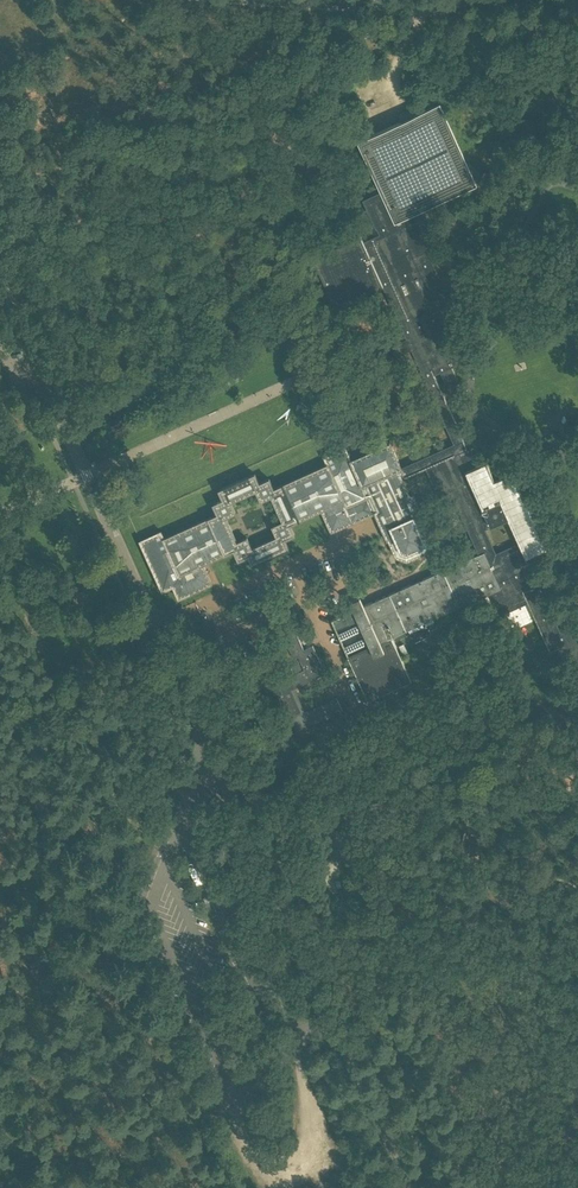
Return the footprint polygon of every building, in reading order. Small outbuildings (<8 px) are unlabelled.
[(375,99),(373,93),(365,95),(367,102),(375,99)] [(457,125),(481,115),(479,111),(455,120),(457,125)] [(219,491),(223,500),(213,504),(217,514),(163,539),(160,533),(140,541),(162,591),(173,586),(178,598),(211,584),(203,564),(234,550),(238,560),(248,556),(252,565),(289,549),(285,540),(295,536),(290,525),(321,511),(331,532),(374,512),(387,541),(388,541),(395,556),(406,560),(428,551),(432,540),(413,494),(410,496),(401,477),(426,467),(439,497),(451,492),(479,555),(363,607),(360,599),(348,603),(352,612),(346,615),(362,650),(348,656),(368,700),(410,681),(390,637),(490,593),(500,614),(528,602),(550,650),(558,646),(566,665),(577,660),(577,627),(577,624),(560,632),(527,560),(553,549),(528,495),(522,497),(511,474),(494,481),(486,463),(478,466),(467,443),(465,444),(434,376),(449,369),(457,366),(436,318),(453,310),(432,263),(444,258),(422,210),(440,203),(433,187),(420,158),(404,122),(358,143),(374,178),(381,193),(363,200),(379,235),(362,242),(360,237),(314,258),(336,306),(383,285),(407,339),(391,347),(393,352),(395,358),(412,350),(454,444),(401,468),(389,443),(350,461),(345,449),(324,458),(327,465),(274,489),(269,479),(259,483),(255,475),(219,491)] [(288,315),(282,321),(286,325),(292,319),(288,315)] [(509,518),(485,528),(496,552),(519,543),(509,518)] [(363,535),(366,542),(378,538),(375,530),(363,535)] [(74,594),(73,595),(73,597),(74,601),(76,603),(77,604),(78,605),(82,604),(83,604),(85,600),(86,599),(87,599),(88,600),(89,601),(90,600),(90,599),(89,598),(87,597),(89,596),(88,593),(85,593),(86,592),(86,590),(85,589),(84,589),(83,589),(84,590),(84,591),(79,592),(77,592),(75,593),(74,594)] [(299,656),(305,669),(297,673),(297,674),(295,676),(291,666),(264,678),(269,690),(279,685),(292,716),(291,717),(298,732),(341,712),(340,711),(334,697),(305,711),(302,712),(291,689),(294,687),(325,673),(313,645),(303,649),(293,626),(281,631),(294,658),(299,656)] [(157,861),(152,876),(159,879),(165,863),(157,861)]
